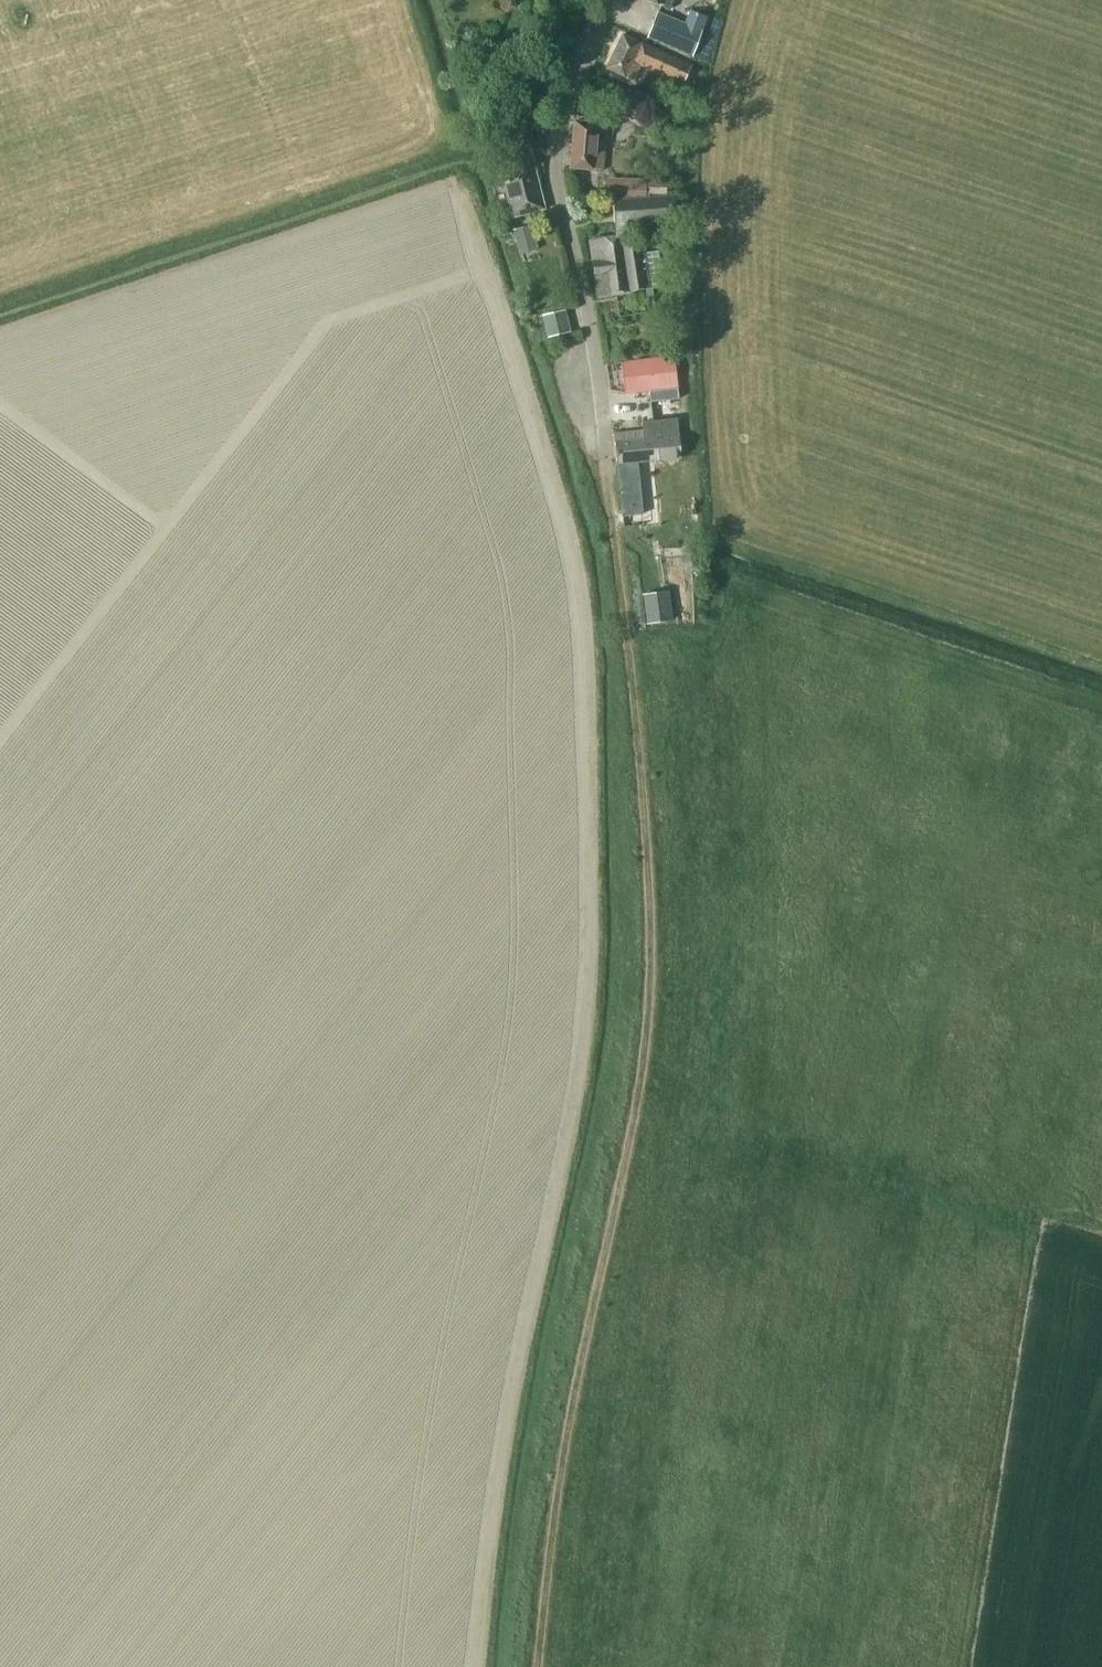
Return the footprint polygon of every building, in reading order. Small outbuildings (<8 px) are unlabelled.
[(668,9),(672,0),(650,0),(668,9)] [(684,23),(657,12),(646,38),(692,57),(707,15),(690,9),(684,23)] [(641,65),(683,85),(694,62),(676,53),(674,58),(622,34),(606,68),(633,80),(641,65)] [(614,90),(606,115),(641,126),(649,101),(614,90)] [(602,169),(606,123),(574,121),(570,167),(602,169)] [(532,152),(511,157),(513,169),(503,172),(513,217),(545,210),(532,152)] [(606,194),(644,193),(643,176),(606,177),(606,194)] [(672,220),(672,210),(671,210),(670,198),(671,197),(618,200),(619,222),(615,222),(615,224),(672,220)] [(537,249),(531,225),(513,229),(520,254),(537,249)] [(623,245),(622,242),(622,238),(621,236),(615,237),(596,239),(599,259),(593,260),(595,275),(601,274),(604,296),(628,292),(628,290),(645,288),(663,285),(658,250),(640,253),(638,243),(623,245)] [(570,332),(565,310),(542,315),(547,338),(570,332)] [(673,355),(621,359),(624,392),(676,387),(673,355)] [(616,463),(617,463),(618,476),(623,480),(634,479),(638,474),(637,461),(642,461),(680,457),(678,434),(677,434),(676,418),(674,400),(650,403),(652,421),(642,422),(642,428),(643,430),(613,433),(616,463)]
